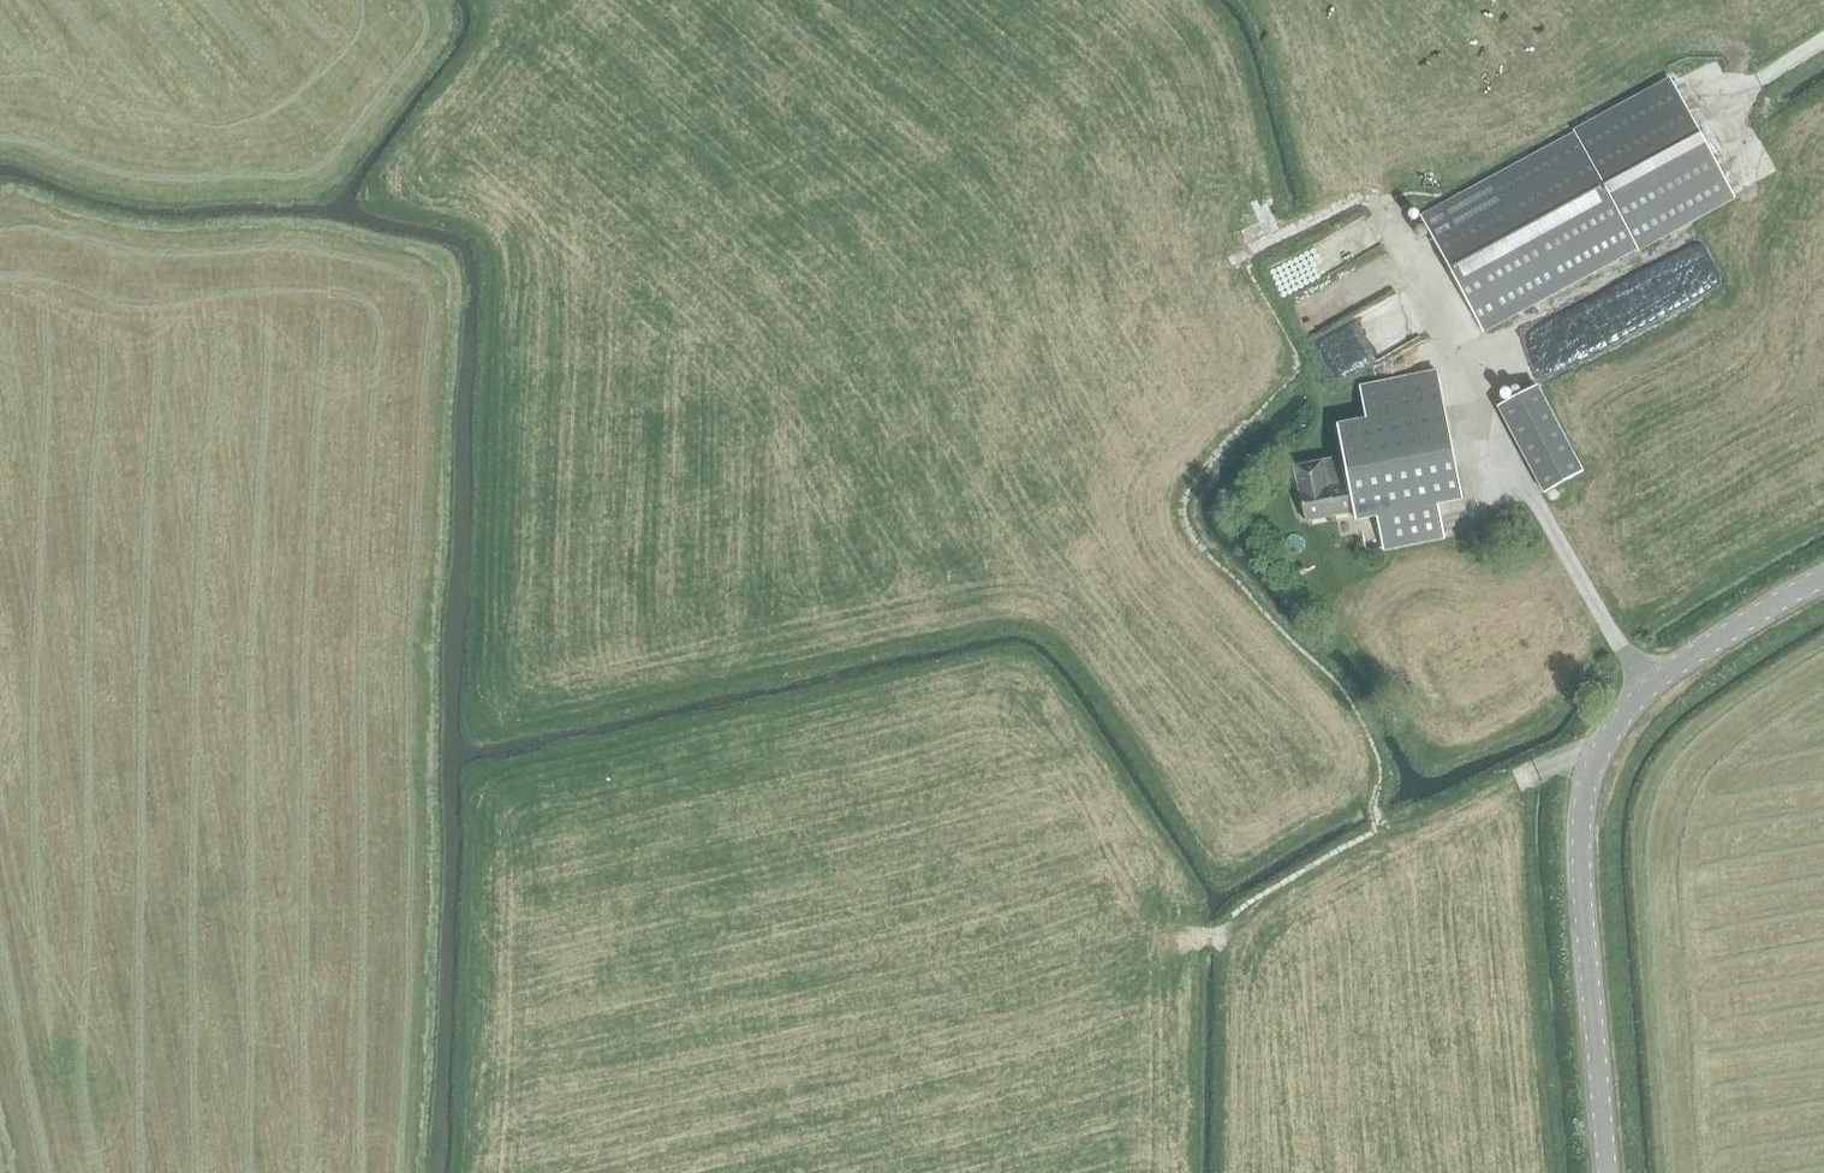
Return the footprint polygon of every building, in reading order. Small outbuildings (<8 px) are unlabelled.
[(1573,131),(1575,134),(1421,217),(1482,330),(1636,247),(1638,251),(1735,199),(1670,78),(1573,131)] [(1400,295),(1320,332),(1337,368),(1360,358),(1362,360),(1388,348),(1386,345),(1416,330),(1400,295)] [(1357,521),(1375,518),(1375,517),(1462,501),(1437,372),(1361,387),(1368,421),(1339,426),(1345,460),(1295,469),(1306,524),(1356,515),(1357,521)] [(1497,408),(1543,494),(1583,473),(1537,387),(1497,408)]
